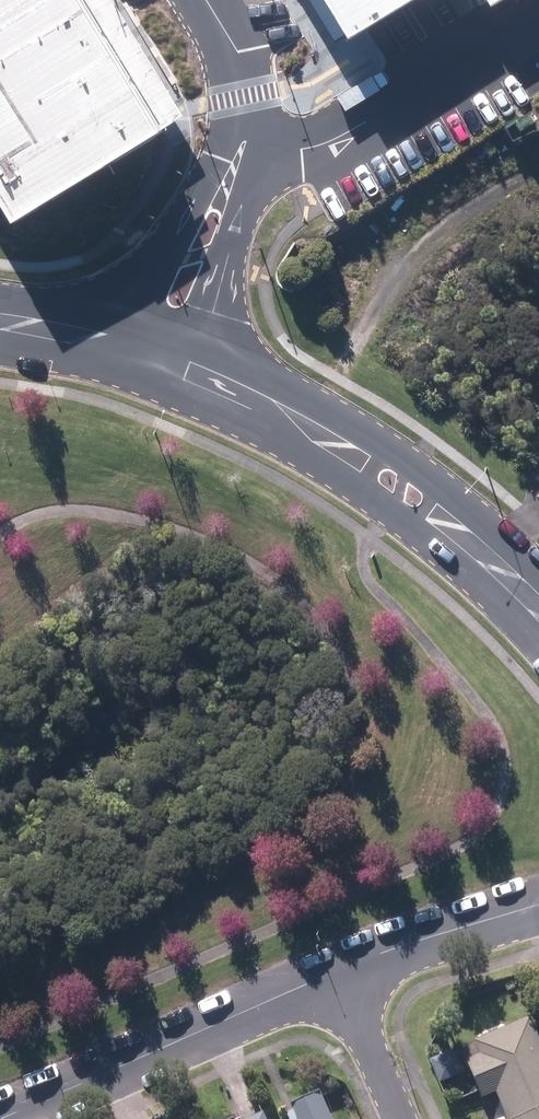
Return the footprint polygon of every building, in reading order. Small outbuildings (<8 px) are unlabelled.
[(89,0),(0,0),(0,170),(28,217),(169,135),(89,0)] [(352,35),(408,0),(331,0),(352,35)] [(529,1016),(479,1037),(484,1048),(470,1054),(485,1089),(499,1083),(514,1118),(510,1118),(538,1118),(538,1041),(529,1016)] [(320,1088),(296,1096),(304,1118),(330,1118),(320,1088)] [(265,1108),(233,1118),(269,1118),(265,1108)]
